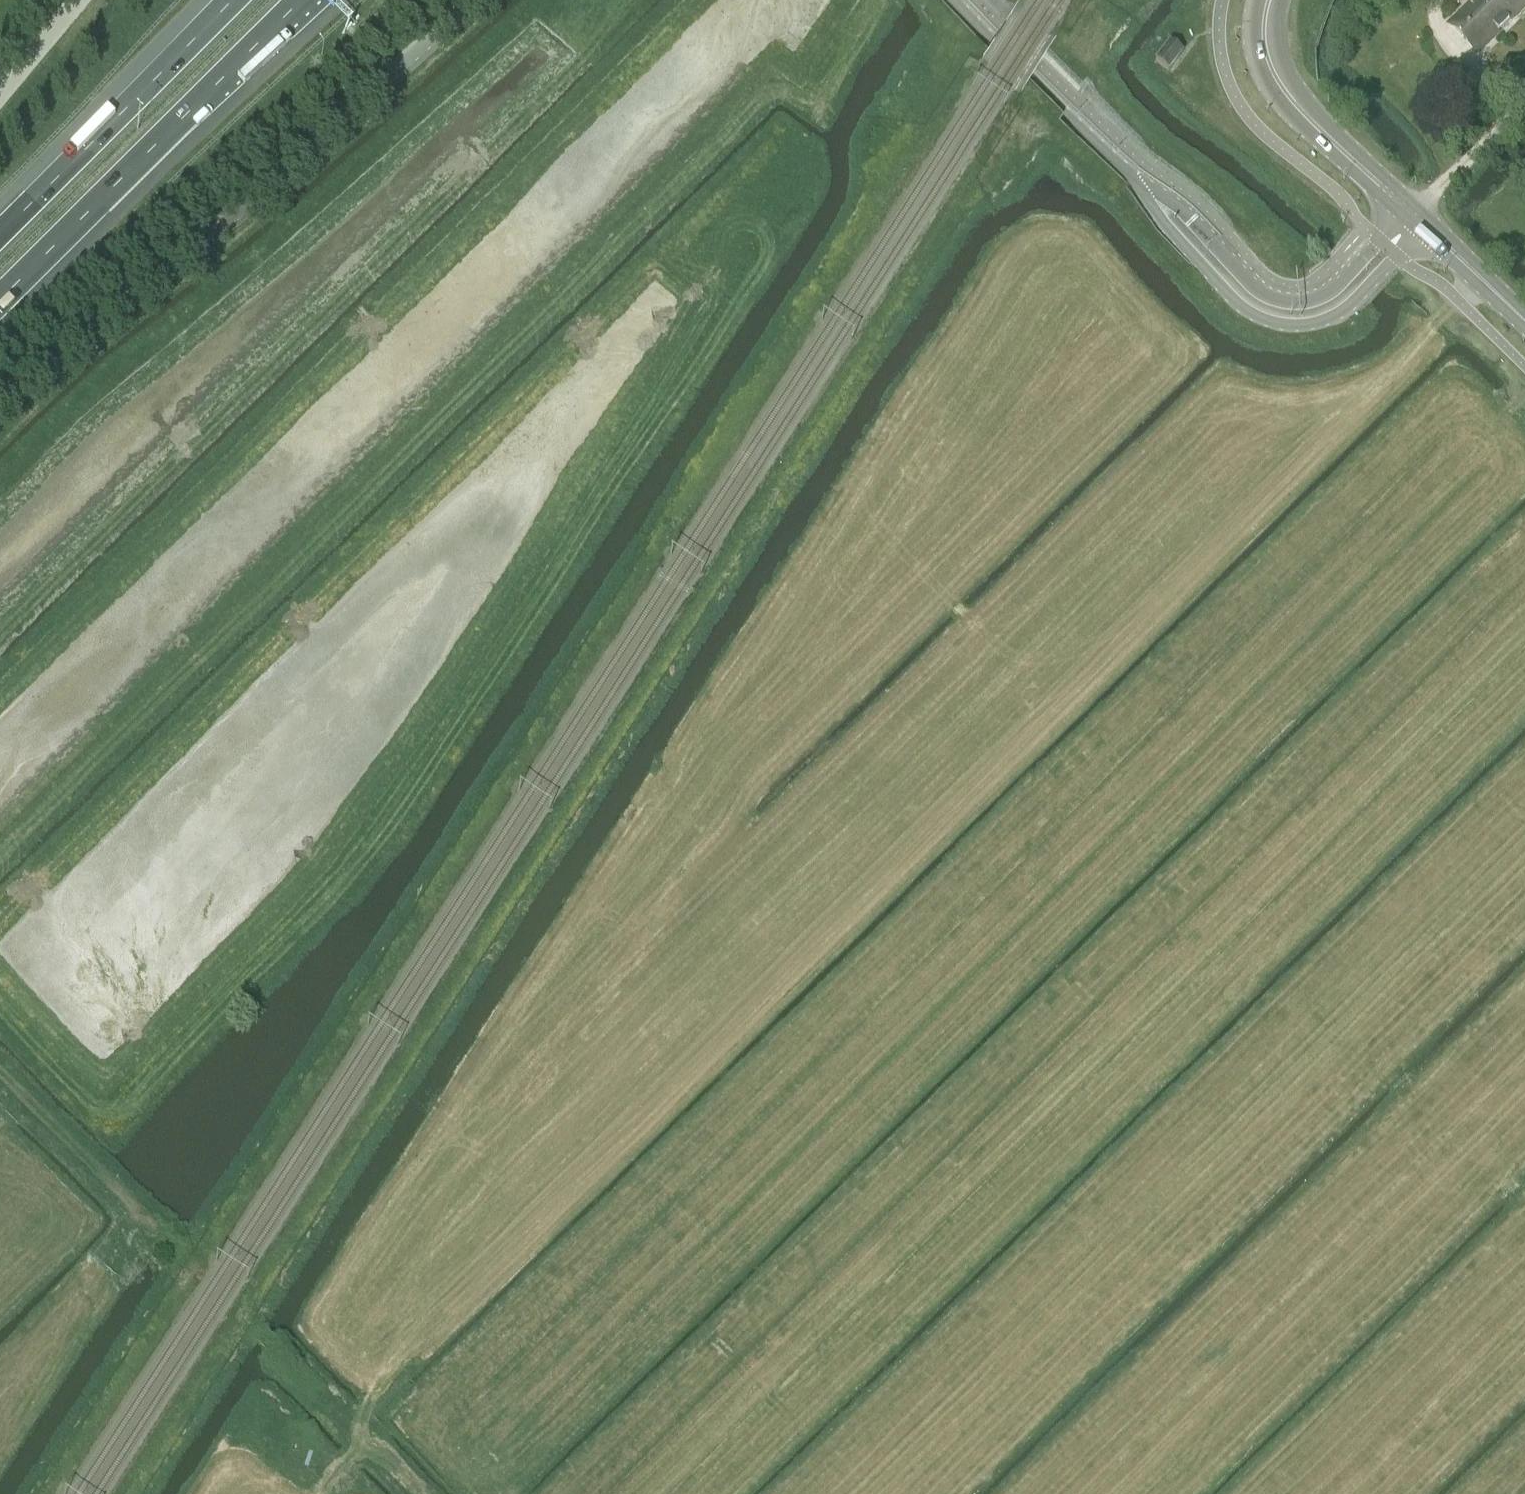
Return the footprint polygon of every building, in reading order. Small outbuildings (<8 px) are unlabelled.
[(1447,27),(1476,56),(1524,9),(1524,0),(1475,0),(1447,27)] [(1169,44),(1155,63),(1168,73),(1182,54),(1169,44)]
